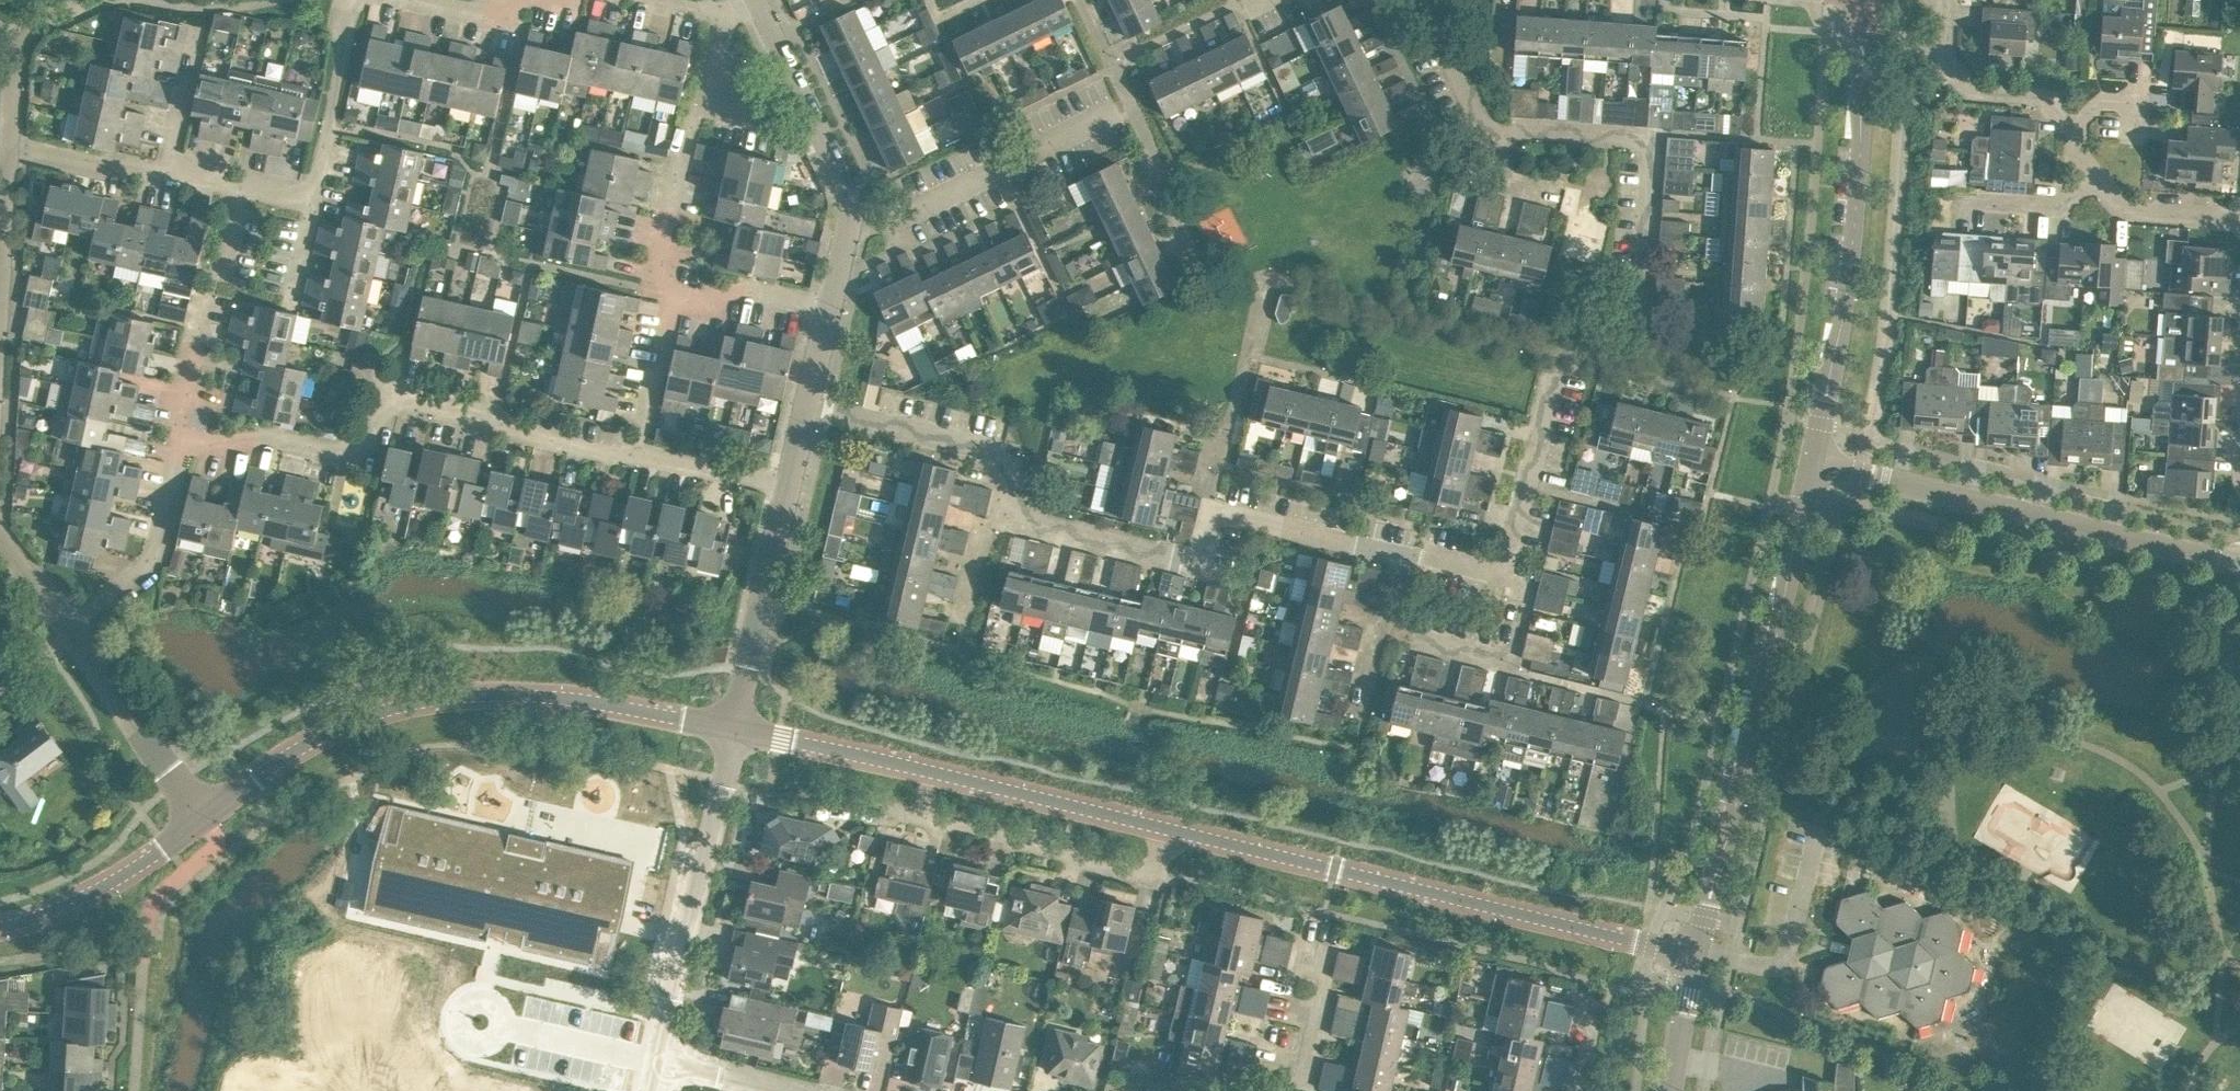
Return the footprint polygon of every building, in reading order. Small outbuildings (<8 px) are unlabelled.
[(1053,32),(1037,0),(1036,0),(1017,10),(1032,42),(1053,32)] [(1066,4),(1064,0),(1037,0),(1053,32),(1074,22),(1066,4)] [(1151,0),(1111,0),(1119,16),(1151,0)] [(1162,21),(1152,0),(1151,0),(1119,16),(1129,37),(1162,21)] [(2089,0),(2077,0),(2076,13),(2088,14),(2089,0)] [(2100,57),(2117,58),(2117,61),(2128,62),(2129,55),(2139,56),(2141,56),(2141,52),(2153,53),(2152,61),(2154,61),(2158,0),(2144,0),(2143,7),(2122,6),(2122,0),(2104,0),(2103,15),(2102,35),(2100,57)] [(1317,46),(1353,29),(1341,4),(1306,21),(1317,46)] [(2037,10),(2005,8),(1984,6),(1982,22),(1992,22),(1989,58),(1990,58),(1991,51),(2023,54),(2023,60),(2024,61),(2026,39),(2035,39),(2037,14),(2037,10)] [(926,25),(935,21),(929,7),(919,12),(926,25)] [(1361,24),(1376,17),(1371,7),(1357,14),(1361,24)] [(833,46),(865,30),(855,9),(822,24),(833,46)] [(1012,52),(1032,42),(1017,10),(996,20),(1012,52)] [(1231,30),(1241,25),(1234,10),(1224,15),(1231,30)] [(2086,30),(2088,14),(2076,13),(2075,29),(2086,30)] [(181,56),(184,41),(163,36),(166,25),(127,15),(121,42),(181,56)] [(1538,65),(1542,16),(1518,15),(1515,53),(1528,54),(1527,77),(1538,77),(1538,65)] [(1562,57),(1565,18),(1542,16),(1538,65),(1544,66),(1548,63),(1549,56),(1562,57)] [(238,33),(241,19),(235,17),(231,31),(238,33)] [(1585,58),(1588,20),(1565,18),(1562,57),(1569,57),(1567,94),(1569,94),(1567,120),(1579,121),(1581,92),(1583,92),(1585,58)] [(590,83),(604,22),(591,19),(587,33),(578,31),(575,40),(576,40),(565,91),(586,96),(590,83)] [(991,62),(1012,52),(996,20),(975,30),(991,62)] [(1608,60),(1611,22),(1588,20),(1585,58),(1608,60)] [(933,41),(942,36),(935,21),(926,25),(933,41)] [(612,88),(623,41),(614,39),(617,25),(604,22),(590,83),(612,88)] [(1211,22),(1201,27),(1208,41),(1218,37),(1211,22)] [(1630,71),(1633,24),(1611,22),(1608,60),(1619,61),(1619,71),(1629,71),(1630,71)] [(384,90),(395,43),(385,41),(389,27),(375,23),(361,85),(384,90)] [(865,30),(833,46),(843,66),(889,44),(888,43),(879,23),(865,30)] [(1657,26),(1656,26),(1633,24),(1630,71),(1629,71),(1628,79),(1639,80),(1641,63),(1652,63),(1653,64),(1656,33),(1657,33),(1657,26)] [(294,38),(300,44),(308,42),(310,34),(304,29),(296,31),(294,38)] [(634,93),(648,32),(635,29),(632,43),(623,41),(612,88),(634,93)] [(1329,69),(1364,52),(1353,29),(1317,46),(1329,69)] [(540,97),(551,49),(541,47),(544,33),(531,30),(517,91),(540,97)] [(990,63),(991,62),(975,30),(954,40),(970,73),(981,67),(985,75),(994,71),(990,63)] [(406,95),(420,34),(407,31),(404,45),(395,43),(384,90),(406,95)] [(1373,48),(1388,41),(1383,31),(1368,38),(1373,48)] [(657,98),(667,51),(658,49),(662,35),(648,32),(634,93),(657,98)] [(1222,45),(1239,81),(1264,69),(1247,33),(1222,45)] [(1652,63),(1651,82),(1675,84),(1679,35),(1657,33),(1656,33),(1653,64),(1652,63)] [(429,100),(439,53),(430,51),(433,37),(420,34),(406,95),(429,100)] [(1187,34),(1177,38),(1184,53),(1194,48),(1187,34)] [(1679,35),(1675,84),(1698,86),(1698,75),(1701,37),(1679,35)] [(576,40),(575,40),(563,37),(560,51),(551,49),(540,97),(563,102),(565,91),(576,40)] [(1720,91),(1724,38),(1701,37),(1698,75),(1709,76),(1707,90),(1720,91)] [(1732,77),(1744,78),(1745,78),(1748,40),(1724,38),(1720,91),(1731,91),(1732,77)] [(657,98),(680,103),(694,42),(680,39),(677,53),(667,51),(657,98)] [(451,105),(465,44),(452,41),(449,55),(439,53),(429,100),(451,105)] [(177,71),(181,56),(121,42),(116,67),(115,68),(154,77),(156,66),(177,71)] [(473,110),(484,63),(475,61),(478,47),(465,44),(451,105),(473,110)] [(889,44),(843,66),(852,87),(885,71),(899,65),(889,44)] [(1163,45),(1153,50),(1160,64),(1170,59),(1163,45)] [(1215,92),(1239,81),(1222,45),(1198,57),(1215,92)] [(946,68),(956,63),(949,48),(939,53),(946,68)] [(496,116),(510,54),(497,51),(493,65),(484,63),(473,110),(496,116)] [(2222,54),(2198,52),(2176,51),(2173,86),(2183,87),(2182,108),(2212,111),(2214,89),(2219,89),(2222,54)] [(1284,63),(1279,52),(1267,57),(1272,68),(1284,63)] [(1340,93),(1376,76),(1364,52),(1329,69),(1340,93)] [(1384,72),(1399,65),(1394,55),(1379,62),(1384,72)] [(1192,104),(1215,92),(1198,57),(1175,69),(1192,104)] [(1284,63),(1272,68),(1284,92),(1301,84),(1301,83),(1289,60),(1284,63)] [(115,68),(116,67),(94,63),(88,89),(127,98),(129,88),(150,93),(154,77),(115,68)] [(946,68),(934,73),(941,87),(962,77),(956,63),(946,68)] [(1077,81),(1091,74),(1087,65),(1072,72),(1077,81)] [(229,80),(215,140),(230,143),(235,122),(245,124),(257,74),(231,69),(229,80)] [(1167,116),(1192,104),(1175,69),(1150,80),(1167,116)] [(862,107),(895,92),(885,71),(852,87),(862,107)] [(1062,88),(1077,81),(1072,72),(1058,79),(1062,88)] [(215,140),(229,80),(202,74),(193,112),(204,115),(199,136),(215,140)] [(266,151),(282,81),(257,74),(245,124),(256,127),(251,148),(266,151)] [(1352,117),(1387,100),(1376,76),(1340,93),(1352,117)] [(1396,96),(1411,89),(1405,79),(1391,86),(1396,96)] [(55,82),(45,80),(41,97),(51,99),(55,82)] [(311,139),(320,101),(308,98),(310,88),(282,81),(266,151),(281,155),(286,134),(311,139)] [(1650,97),(1648,126),(1671,128),(1672,109),(1673,109),(1675,84),(1651,82),(1650,97)] [(1036,101),(1050,94),(1045,85),(1032,92),(1036,101)] [(1523,116),(1525,88),(1513,87),(1511,115),(1523,116)] [(1523,116),(1537,117),(1540,89),(1525,88),(1523,116)] [(124,109),(127,98),(88,89),(82,115),(142,128),(146,113),(124,109)] [(968,89),(948,99),(955,113),(966,108),(975,104),(968,89)] [(872,128),(905,112),(895,92),(862,107),(872,128)] [(1021,108),(1036,101),(1032,92),(1017,99),(1021,108)] [(1596,93),(1583,92),(1581,92),(1579,121),(1593,122),(1596,93)] [(1634,125),(1636,96),(1623,95),(1623,101),(1604,99),(1602,122),(1634,125)] [(1648,126),(1650,97),(1636,96),(1634,125),(1648,126)] [(1387,100),(1352,117),(1364,142),(1399,125),(1387,100)] [(1407,119),(1422,112),(1417,102),(1403,109),(1407,119)] [(1557,103),(1540,102),(1539,116),(1556,118),(1557,103)] [(975,104),(966,108),(973,123),(982,118),(981,116),(978,110),(975,104)] [(905,112),(872,128),(882,148),(915,133),(929,126),(919,105),(905,112)] [(993,121),(1008,114),(1004,105),(989,112),(993,121)] [(347,106),(344,119),(357,122),(360,109),(347,106)] [(986,106),(978,110),(981,116),(989,112),(986,106)] [(1683,110),(1682,129),(1693,130),(1695,111),(1683,110)] [(1707,112),(1705,131),(1716,132),(1718,113),(1707,112)] [(1741,134),(1742,114),(1718,113),(1716,132),(1741,134)] [(385,127),(384,128),(397,131),(400,117),(400,116),(387,114),(387,115),(385,127)] [(1972,139),(1972,152),(2033,156),(2034,140),(2035,140),(2038,138),(2040,118),(1992,114),(1990,136),(1977,135),(1972,139)] [(139,144),(142,128),(82,115),(76,142),(115,150),(117,139),(139,144)] [(415,121),(412,134),(420,136),(423,123),(415,121)] [(437,123),(433,139),(442,141),(446,125),(437,123)] [(603,127),(591,125),(591,128),(581,126),(578,137),(600,142),(603,127)] [(603,127),(600,142),(623,147),(626,132),(603,127)] [(446,141),(464,146),(468,133),(449,128),(446,141)] [(2169,140),(2166,177),(2220,181),(2222,160),(2233,161),(2236,130),(2205,128),(2204,143),(2188,142),(2169,140)] [(626,132),(623,147),(634,149),(638,131),(627,129),(626,132)] [(892,170),(925,154),(915,133),(882,148),(892,170)] [(1316,135),(1306,140),(1313,154),(1323,149),(1316,135)] [(647,150),(667,155),(670,140),(650,136),(647,150)] [(1666,167),(1694,170),(1697,138),(1668,136),(1666,167)] [(1933,148),(1947,149),(1947,139),(1934,138),(1933,148)] [(1775,144),(1738,141),(1723,140),(1721,157),(1735,158),(1734,170),(1723,169),(1773,173),(1775,144)] [(476,142),(472,157),(485,160),(488,145),(476,142)] [(358,164),(418,178),(424,152),(386,143),(383,154),(362,149),(358,164)] [(535,150),(551,154),(552,148),(536,144),(535,150)] [(785,145),(782,158),(793,161),(796,148),(785,145)] [(726,173),(773,184),(779,161),(717,147),(714,161),(728,164),(726,173)] [(588,171),(650,185),(653,171),(639,168),(641,158),(593,148),(588,171)] [(1946,159),(1947,149),(1933,148),(1932,158),(1946,159)] [(522,173),(522,171),(527,152),(517,150),(512,170),(522,173)] [(550,159),(551,154),(535,150),(534,155),(550,159)] [(1970,171),(1969,179),(1973,183),(1987,185),(1986,190),(2034,194),(2035,174),(2033,171),(2032,171),(2033,156),(1972,152),(1971,162),(1975,168),(1970,171)] [(467,173),(468,168),(461,160),(455,158),(449,185),(464,188),(467,173)] [(1095,199),(1127,183),(1117,161),(1084,177),(1095,199)] [(413,204),(418,178),(358,164),(355,180),(376,185),(374,195),(413,204)] [(1693,182),(1694,170),(1666,167),(1665,180),(1693,182)] [(1771,195),(1773,173),(1723,169),(1722,192),(1771,195)] [(647,198),(650,185),(588,171),(584,192),(583,193),(607,199),(631,204),(633,195),(647,198)] [(503,173),(501,182),(510,184),(509,190),(511,191),(518,192),(522,178),(504,173),(503,173)] [(768,206),(773,184),(726,173),(724,182),(710,179),(707,193),(721,196),(768,206)] [(1692,195),(1693,182),(1665,180),(1664,193),(1692,195)] [(70,229),(80,186),(64,183),(63,188),(52,185),(44,219),(38,218),(33,238),(52,242),(55,226),(70,229)] [(1105,219),(1137,203),(1127,183),(1095,199),(1105,219)] [(96,236),(105,197),(94,194),(95,190),(80,186),(70,229),(96,236)] [(583,193),(584,192),(560,187),(555,210),(616,224),(619,211),(605,207),(607,199),(583,193)] [(1475,266),(1493,193),(1480,190),(1471,226),(1461,223),(1452,261),(1465,264),(1462,277),(1472,279),(1475,266)] [(448,191),(443,210),(456,213),(460,194),(448,191)] [(1771,195),(1722,192),(1719,192),(1718,215),(1722,215),(1769,219),(1771,195)] [(1497,233),(1506,196),(1493,193),(1475,266),(1497,272),(1506,235),(1497,233)] [(407,231),(413,204),(374,195),(372,205),(350,200),(347,216),(397,228),(407,231)] [(768,206),(721,196),(719,205),(705,201),(702,215),(725,221),(763,229),(764,228),(768,206)] [(117,263),(126,224),(115,222),(120,201),(105,197),(96,236),(91,257),(117,263)] [(507,199),(502,222),(517,225),(518,225),(523,202),(507,199)] [(1531,231),(1538,204),(1524,201),(1516,237),(1506,235),(1497,272),(1520,277),(1529,240),(1531,231)] [(1115,240),(1147,224),(1137,203),(1105,219),(1115,240)] [(1544,235),(1551,207),(1538,204),(1531,231),(1544,235)] [(142,269),(156,209),(141,205),(136,227),(126,224),(117,263),(142,269)] [(165,288),(177,236),(167,234),(172,212),(156,209),(142,269),(139,282),(165,288)] [(1034,228),(1044,224),(1037,209),(1027,214),(1034,228)] [(613,237),(616,224),(555,210),(550,232),(597,243),(599,234),(613,237)] [(1005,242),(1021,275),(1043,264),(1027,232),(1026,232),(1015,210),(1006,215),(1017,236),(1005,242)] [(1768,241),(1769,219),(1722,215),(1721,238),(1768,241)] [(397,228),(347,216),(344,227),(323,222),(319,237),(379,251),(391,253),(397,228)] [(192,295),(195,280),(208,221),(192,217),(187,238),(177,236),(165,288),(175,291),(192,295)] [(1661,233),(1689,235),(1690,222),(1662,219),(1661,233)] [(1021,275),(1005,242),(995,220),(986,225),(996,246),(985,252),(1000,285),(1021,275)] [(723,233),(737,236),(735,245),(782,256),(787,233),(764,228),(763,229),(725,221),(723,233)] [(1044,224),(1034,228),(1041,243),(1051,238),(1044,224)] [(1125,260),(1157,245),(1147,224),(1115,240),(1125,260)] [(974,230),(965,235),(972,249),(981,244),(974,230)] [(1935,235),(1931,296),(1943,297),(1944,297),(1949,292),(1969,293),(1970,281),(1973,240),(1960,239),(1961,236),(1952,236),(1953,231),(1944,231),(1939,235),(1935,235)] [(595,252),(597,243),(550,232),(545,255),(606,269),(609,255),(595,252)] [(1688,248),(1689,235),(1661,233),(1660,246),(1688,248)] [(1973,240),(1970,281),(1990,283),(1989,296),(1993,300),(2005,301),(2010,240),(2006,240),(2002,235),(1993,234),(1993,239),(1985,238),(1986,233),(1973,233),(1973,240)] [(2010,240),(2005,301),(2013,302),(2018,302),(2022,298),(2023,298),(2025,303),(2038,304),(2042,299),(2044,299),(2044,298),(2047,256),(2048,246),(2035,245),(2035,242),(2026,241),(2027,237),(2018,236),(2013,240),(2010,240)] [(373,276),(379,251),(319,237),(316,253),(337,257),(335,268),(373,276)] [(2130,237),(2129,246),(2142,247),(2143,238),(2130,237)] [(809,238),(804,261),(816,263),(821,241),(809,238)] [(1766,264),(1768,241),(1721,238),(1719,260),(1728,261),(1766,264)] [(954,240),(944,244),(951,258),(961,254),(954,240)] [(1529,240),(1520,277),(1543,283),(1552,245),(1529,240)] [(2084,283),(2083,287),(2097,288),(2096,302),(2122,304),(2124,288),(2126,258),(2113,257),(2114,244),(2087,242),(2087,245),(2084,283)] [(2084,283),(2087,245),(2061,244),(2060,257),(2047,256),(2044,298),(2070,300),(2071,282),(2084,283)] [(777,279),(782,256),(735,245),(733,255),(719,252),(716,265),(777,279)] [(1134,281),(1167,265),(1157,245),(1125,260),(1134,281)] [(2170,287),(2189,289),(2211,291),(2212,276),(2223,277),(2223,268),(2226,268),(2228,249),(2184,246),(2183,262),(2172,261),(2170,287)] [(907,250),(898,255),(905,269),(914,264),(907,250)] [(933,250),(924,254),(930,268),(940,264),(933,250)] [(1054,268),(1063,264),(1056,250),(1047,254),(1054,268)] [(479,265),(481,254),(469,251),(467,262),(479,265)] [(980,295),(1000,285),(985,252),(964,262),(980,295)] [(481,254),(477,272),(492,275),(495,260),(493,256),(481,254)] [(47,255),(42,276),(55,279),(58,280),(63,259),(47,255)] [(444,257),(442,266),(455,269),(457,260),(444,257)] [(2143,290),(2143,281),(2145,259),(2126,258),(2124,288),(2143,290)] [(888,286),(875,292),(896,335),(918,325),(897,282),(894,274),(887,260),(878,265),(884,279),(888,286)] [(1074,261),(1067,264),(1073,277),(1080,274),(1074,261)] [(1764,287),(1766,264),(1728,261),(1726,284),(1764,287)] [(964,262),(943,272),(964,314),(984,304),(980,295),(964,262)] [(1063,264),(1054,268),(1061,283),(1070,278),(1063,264)] [(1134,281),(1145,302),(1177,287),(1167,265),(1134,281)] [(367,302),(373,276),(335,268),(333,278),(311,273),(308,288),(367,302)] [(923,282),(919,272),(897,282),(918,325),(938,315),(923,282)] [(923,282),(938,315),(943,324),(964,314),(943,272),(923,282)] [(55,279),(42,276),(31,273),(28,290),(51,296),(55,279)] [(538,298),(543,276),(533,275),(528,296),(538,298)] [(1656,288),(1685,291),(1686,278),(1657,275),(1656,288)] [(641,298),(580,284),(566,281),(561,304),(622,318),(624,308),(638,311),(641,298)] [(396,282),(390,308),(401,310),(404,310),(409,285),(407,284),(396,282)] [(1762,310),(1764,287),(1726,284),(1723,323),(1749,325),(1750,309),(1762,310)] [(71,287),(69,301),(79,303),(82,289),(71,287)] [(361,329),(367,302),(308,288),(304,304),(326,309),(323,320),(361,329)] [(1683,313),(1684,304),(1685,291),(1656,288),(1655,311),(1683,313)] [(48,310),(51,296),(28,290),(24,305),(30,306),(27,320),(51,326),(54,311),(48,310)] [(1074,309),(1083,305),(1076,291),(1068,295),(1074,309)] [(2190,309),(2191,293),(2165,291),(2164,307),(2190,309)] [(1276,312),(1279,321),(1281,323),(1284,322),(1290,318),(1296,299),(1295,296),(1293,295),(1285,292),(1282,293),(1281,295),(1276,312)] [(437,347),(448,300),(425,295),(411,356),(425,359),(428,345),(437,347)] [(1488,312),(1491,299),(1474,295),(1471,309),(1488,312)] [(1045,322),(1065,313),(1059,299),(1042,307),(1042,309),(1040,310),(1045,322)] [(1488,312),(1500,315),(1503,302),(1491,299),(1488,312)] [(456,366),(470,305),(448,300),(437,347),(446,349),(443,363),(456,366)] [(1920,301),(1919,314),(1931,315),(1932,302),(1920,301)] [(162,302),(159,315),(168,317),(171,304),(162,302)] [(291,340),(298,313),(259,304),(257,316),(235,311),(232,326),(291,340)] [(620,327),(622,318),(561,304),(555,326),(570,329),(631,343),(634,330),(620,327)] [(482,357),(492,310),(470,305),(456,366),(470,369),(473,355),(482,357)] [(1091,320),(1087,313),(1083,305),(1074,309),(1081,324),(1091,320)] [(154,321),(117,312),(101,308),(94,336),(153,349),(156,334),(151,333),(154,321)] [(492,310),(482,357),(491,359),(488,373),(502,376),(515,315),(492,310)] [(2223,316),(2166,311),(2164,335),(2221,340),(2223,316)] [(1025,332),(1036,327),(1032,318),(1021,323),(1025,332)] [(2000,331),(2001,322),(1997,318),(1987,318),(1983,321),(1982,329),(2000,331)] [(47,342),(51,326),(27,320),(24,336),(47,342)] [(2004,320),(2003,334),(2018,336),(2018,325),(2013,321),(2004,320)] [(735,400),(752,326),(739,323),(736,337),(726,335),(724,344),(713,395),(714,396),(735,400)] [(285,366),(285,364),(291,340),(232,326),(228,342),(250,347),(247,357),(285,366)] [(757,405),(760,392),(771,345),(762,343),(765,329),(752,326),(735,400),(757,405)] [(1946,335),(1962,338),(1963,331),(1947,328),(1946,335)] [(628,356),(631,343),(570,329),(565,352),(612,362),(614,353),(628,356)] [(532,344),(535,333),(521,330),(518,340),(532,344)] [(2066,330),(2065,345),(2078,346),(2079,331),(2066,330)] [(990,349),(1003,343),(997,331),(984,338),(990,349)] [(760,392),(783,397),(797,336),(784,333),(781,347),(771,345),(760,392)] [(685,415),(688,400),(699,353),(690,351),(693,337),(679,334),(665,395),(662,410),(685,415)] [(2219,364),(2221,340),(2164,335),(2162,363),(2159,363),(2158,379),(2174,380),(2184,381),(2185,365),(2181,365),(2182,361),(2219,364)] [(150,365),(153,349),(94,336),(91,351),(107,355),(105,365),(105,366),(121,370),(142,375),(145,363),(150,365)] [(2019,341),(2001,338),(1984,337),(1983,354),(2000,355),(2018,356),(2019,341)] [(724,344),(711,341),(708,355),(699,353),(688,400),(711,405),(714,396),(713,395),(724,344)] [(2056,349),(2042,348),(2041,355),(2047,362),(2055,363),(2056,349)] [(375,368),(377,355),(365,352),(362,365),(375,368)] [(610,372),(612,362),(565,352),(560,374),(607,385),(621,388),(624,375),(610,372)] [(1943,366),(1944,366),(1945,353),(1934,352),(1933,365),(1932,365),(1927,369),(1926,382),(1904,380),(1901,421),(1914,422),(1914,425),(1939,427),(1943,366)] [(285,364),(285,366),(247,357),(244,373),(265,378),(262,388),(301,397),(307,370),(285,364)] [(2132,357),(2119,360),(2122,373),(2135,370),(2132,357)] [(105,366),(105,365),(84,360),(77,386),(136,400),(140,385),(118,380),(121,370),(105,366)] [(1956,367),(1944,366),(1943,366),(1939,427),(1963,429),(1964,426),(1975,427),(1977,427),(1980,385),(1980,373),(1959,372),(1960,371),(1956,367)] [(342,367),(339,377),(350,380),(353,370),(342,367)] [(21,374),(20,393),(28,395),(32,377),(21,374)] [(607,385),(560,374),(555,397),(601,407),(599,416),(613,421),(615,411),(616,411),(619,397),(605,394),(607,385)] [(1258,377),(1248,418),(1285,427),(1294,390),(1273,385),(1274,381),(1258,377)] [(2144,381),(2131,379),(2129,401),(2142,402),(2144,381)] [(2214,383),(2184,381),(2174,380),(2172,401),(2159,400),(2154,404),(2153,416),(2214,421),(2216,396),(2213,396),(2214,383)] [(2012,444),(2017,383),(2004,382),(2000,386),(1980,385),(1977,427),(1975,427),(1974,439),(1987,440),(1987,442),(2012,444)] [(77,386),(64,383),(58,408),(109,421),(111,410),(133,415),(136,400),(77,386)] [(2053,404),(2032,402),(2033,389),(2029,384),(2017,383),(2012,444),(2037,446),(2037,444),(2049,444),(2050,444),(2052,416),(2053,404)] [(295,424),(301,397),(262,388),(260,399),(239,393),(235,410),(295,424)] [(1307,433),(1316,395),(1294,390),(1285,427),(1307,433)] [(1326,452),(1339,401),(1316,395),(1307,433),(1318,435),(1315,450),(1326,452)] [(1396,398),(1383,395),(1379,395),(1379,396),(1377,396),(1373,412),(1393,416),(1396,398)] [(346,399),(333,396),(331,404),(344,407),(346,399)] [(1483,415),(1449,407),(1451,401),(1432,397),(1425,426),(1504,445),(1506,434),(1480,427),(1483,415)] [(2090,401),(2079,400),(2078,400),(2074,404),(2073,417),(2052,416),(2050,444),(2049,444),(2048,457),(2061,457),(2061,460),(2086,462),(2090,401)] [(1339,401),(1326,452),(1337,455),(1340,441),(1351,443),(1350,448),(1365,451),(1369,435),(1374,415),(1361,412),(1362,407),(1339,401)] [(1630,454),(1633,444),(1642,407),(1619,401),(1610,434),(1606,433),(1602,437),(1600,442),(1602,447),(1630,454)] [(2103,402),(2100,402),(2090,401),(2086,462),(2110,464),(2110,461),(2123,462),(2125,440),(2127,421),(2105,420),(2106,406),(2103,402)] [(1121,406),(1119,418),(1131,421),(1134,409),(1121,406)] [(1655,449),(1664,412),(1642,407),(1633,444),(1655,449)] [(107,431),(109,421),(58,408),(51,436),(72,440),(124,452),(128,436),(107,431)] [(24,412),(20,425),(34,428),(37,415),(24,412)] [(1677,455),(1687,418),(1664,412),(1655,449),(1653,460),(1675,465),(1677,455)] [(1374,415),(1369,435),(1385,439),(1390,419),(1374,415)] [(2212,446),(2214,421),(2153,416),(2152,428),(2156,433),(2169,434),(2168,455),(2208,458),(2209,446),(2212,446)] [(1711,472),(1717,448),(1704,445),(1710,423),(1687,418),(1677,455),(1693,458),(1691,467),(1711,472)] [(707,420),(703,437),(713,439),(726,442),(729,425),(707,420)] [(1177,433),(1140,424),(1134,447),(1171,456),(1177,433)] [(325,425),(323,435),(336,438),(338,428),(325,425)] [(729,425),(726,442),(742,446),(748,447),(752,430),(729,425)] [(1501,457),(1504,445),(1425,426),(1419,448),(1472,461),(1475,449),(1483,451),(1483,453),(1501,457)] [(18,427),(17,440),(31,444),(34,430),(18,427)] [(1053,427),(1051,438),(1054,439),(1051,449),(1063,452),(1066,439),(1078,440),(1080,434),(1053,427)] [(770,453),(774,439),(765,437),(759,442),(757,449),(770,453)] [(1374,437),(1369,459),(1383,462),(1388,440),(1374,437)] [(122,462),(124,452),(72,440),(69,453),(71,454),(68,467),(80,470),(80,469),(140,483),(143,467),(122,462)] [(1171,456),(1134,447),(1120,443),(1115,466),(1166,478),(1169,466),(1177,468),(1177,469),(1195,474),(1198,462),(1180,458),(1171,456)] [(1198,462),(1201,451),(1182,447),(1180,458),(1198,462)] [(1469,473),(1472,461),(1419,448),(1413,470),(1429,474),(1493,490),(1495,478),(1478,473),(1477,475),(1469,473)] [(420,476),(419,476),(408,474),(412,455),(390,449),(384,477),(396,480),(392,499),(412,504),(414,505),(415,505),(420,476)] [(443,475),(448,456),(425,451),(419,476),(420,476),(415,505),(425,507),(426,501),(449,506),(452,493),(456,478),(454,478),(443,475)] [(906,452),(905,458),(916,461),(917,455),(906,452)] [(1321,473),(1318,484),(1336,489),(1339,477),(1333,476),(1337,455),(1326,452),(1321,473)] [(2207,471),(2208,458),(2168,455),(2166,475),(2153,474),(2149,478),(2147,491),(2208,496),(2210,471),(2207,471)] [(481,464),(460,459),(459,458),(454,478),(456,478),(452,493),(463,496),(460,509),(484,514),(486,507),(489,486),(477,483),(481,464)] [(1274,474),(1277,462),(1259,458),(1256,469),(1274,474)] [(993,489),(980,485),(965,482),(965,486),(954,483),(957,469),(920,460),(914,483),(990,501),(993,489)] [(1046,462),(1044,472),(1061,476),(1064,467),(1046,462)] [(1274,474),(1292,478),(1294,466),(1277,462),(1274,474)] [(267,470),(251,466),(250,466),(245,487),(246,487),(237,526),(238,526),(263,532),(272,493),(262,491),(267,470)] [(1164,487),(1166,478),(1115,466),(1109,488),(1199,510),(1202,497),(1164,487)] [(1321,473),(1303,468),(1301,480),(1318,484),(1321,473)] [(20,469),(17,482),(29,485),(32,472),(20,469)] [(136,498),(140,483),(80,469),(80,470),(74,494),(113,503),(115,493),(136,498)] [(484,514),(482,524),(493,526),(494,523),(516,528),(519,515),(523,497),(511,494),(515,478),(492,473),(489,486),(486,507),(484,514)] [(286,550),(302,478),(287,474),(282,496),(272,493),(263,532),(273,534),(271,546),(286,550)] [(844,474),(841,488),(854,491),(858,477),(844,474)] [(1490,501),(1493,490),(1429,474),(1424,496),(1413,493),(1409,507),(1435,513),(1438,501),(1461,506),(1464,493),(1473,495),(1472,496),(1490,501)] [(206,541),(215,503),(205,501),(210,479),(193,476),(180,535),(206,541)] [(1623,482),(1600,477),(1596,494),(1619,500),(1623,482)] [(342,537),(318,532),(324,505),(313,503),(318,481),(302,478),(286,550),(324,558),(326,548),(339,551),(342,537)] [(549,486),(527,481),(526,481),(523,497),(519,515),(530,518),(527,531),(550,536),(553,523),(556,504),(545,502),(549,486)] [(1619,500),(1630,503),(1635,485),(1623,482),(1619,500)] [(987,515),(990,501),(914,483),(909,505),(946,514),(949,502),(960,505),(959,508),(987,515)] [(246,487),(245,487),(230,484),(226,505),(215,503),(206,541),(203,554),(229,560),(232,547),(233,548),(238,526),(237,526),(246,487)] [(18,485),(16,496),(25,498),(28,486),(18,485)] [(553,523),(550,536),(563,539),(584,543),(587,531),(589,515),(578,513),(583,494),(560,488),(556,504),(553,523)] [(1196,523),(1199,510),(1109,488),(1104,511),(1155,523),(1157,513),(1196,523)] [(1652,508),(1653,508),(1657,491),(1646,488),(1642,506),(1652,508)] [(1668,493),(1663,511),(1699,520),(1703,503),(1668,493)] [(110,513),(113,503),(74,494),(68,520),(128,534),(132,518),(110,513)] [(587,531),(584,543),(595,546),(618,551),(619,545),(624,523),(612,521),(616,501),(594,496),(589,515),(587,531)] [(624,523),(619,545),(654,553),(657,540),(656,540),(660,525),(648,522),(653,503),(630,498),(624,523)] [(1557,513),(1554,526),(1582,532),(1583,529),(1597,533),(1603,510),(1588,507),(1585,519),(1570,515),(1573,503),(1560,500),(1557,513)] [(943,527),(946,514),(909,505),(904,528),(967,543),(970,531),(952,527),(952,528),(943,527)] [(682,530),(687,511),(664,506),(660,525),(656,540),(657,540),(668,542),(665,555),(688,560),(691,548),(690,547),(693,532),(682,530)] [(831,523),(829,533),(843,536),(848,514),(834,510),(831,523)] [(691,548),(688,560),(699,563),(700,563),(722,568),(728,540),(716,537),(721,518),(698,513),(693,532),(690,547),(691,548)] [(1659,548),(1664,525),(1614,513),(1611,524),(1624,528),(1621,539),(1659,548)] [(124,549),(128,534),(68,520),(58,564),(92,572),(96,555),(100,556),(103,544),(124,549)] [(967,543),(904,528),(893,525),(887,547),(935,559),(938,546),(947,548),(946,550),(964,554),(967,543)] [(1579,545),(1582,532),(1554,526),(1551,538),(1579,545)] [(826,544),(824,555),(844,560),(845,556),(839,555),(843,536),(829,533),(826,544)] [(1035,569),(1041,541),(1028,538),(1022,566),(1035,569)] [(1576,557),(1579,545),(1551,538),(1548,550),(1576,557)] [(1653,570),(1659,548),(1621,539),(1619,551),(1606,548),(1603,558),(1616,561),(1653,570)] [(1048,572),(1054,544),(1041,541),(1035,569),(1048,572)] [(932,571),(935,559),(887,547),(882,569),(893,571),(956,587),(959,576),(941,571),(941,573),(932,571)] [(1079,580),(1086,552),(1073,549),(1064,583),(1055,580),(1046,618),(1043,632),(1065,638),(1069,623),(1078,586),(1079,580)] [(1092,583),(1099,555),(1086,552),(1079,580),(1092,583)] [(1547,554),(1544,566),(1556,569),(1560,558),(1547,554)] [(1384,597),(1387,584),(1359,577),(1359,580),(1348,578),(1351,564),(1314,555),(1311,568),(1298,565),(1296,575),(1308,578),(1384,597)] [(824,556),(821,571),(826,573),(831,571),(833,558),(824,556)] [(1123,590),(1130,563),(1117,559),(1110,587),(1123,590)] [(172,561),(170,568),(172,569),(179,571),(181,564),(172,561)] [(1648,592),(1653,570),(1616,561),(1611,583),(1648,592)] [(1113,634),(1110,647),(1131,652),(1134,639),(1144,602),(1135,600),(1143,566),(1130,563),(1123,590),(1122,597),(1113,634)] [(1262,568),(1258,585),(1271,587),(1274,571),(1262,568)] [(1021,625),(1033,575),(1010,569),(1001,607),(1014,610),(1012,623),(1021,625)] [(1566,597),(1567,593),(1571,577),(1543,570),(1538,590),(1566,597)] [(893,571),(888,594),(925,603),(928,590),(936,592),(936,594),(954,598),(956,587),(893,571)] [(1171,591),(1175,573),(1164,571),(1159,589),(1171,591)] [(1182,594),(1186,576),(1175,573),(1171,591),(1169,600),(1160,637),(1156,651),(1179,657),(1182,642),(1191,605),(1179,602),(1181,594),(1182,594)] [(1046,618),(1055,580),(1033,575),(1021,625),(1024,626),(1028,613),(1046,618)] [(1381,610),(1384,597),(1308,578),(1303,601),(1340,610),(1343,597),(1350,599),(1349,602),(1381,610)] [(1215,602),(1219,584),(1208,581),(1204,599),(1215,602)] [(1643,615),(1648,592),(1611,583),(1605,606),(1643,615)] [(1226,605),(1231,587),(1219,584),(1215,602),(1213,611),(1204,648),(1201,660),(1224,666),(1236,616),(1223,613),(1225,605),(1226,605)] [(1091,629),(1100,591),(1078,586),(1069,623),(1091,629)] [(1562,613),(1566,597),(1538,590),(1535,602),(1534,606),(1562,613)] [(1113,634),(1122,597),(1100,591),(1091,629),(1113,634)] [(922,616),(925,603),(888,594),(882,617),(945,633),(948,621),(930,617),(922,616)] [(1144,602),(1134,639),(1137,640),(1139,632),(1160,637),(1169,600),(1145,594),(1144,602)] [(1346,624),(1338,622),(1340,610),(1303,601),(1290,598),(1285,619),(1298,623),(1335,632),(1343,634),(1362,638),(1364,627),(1347,622),(1346,624)] [(1204,648),(1213,611),(1191,605),(1182,642),(1204,648)] [(1643,615),(1605,606),(1600,627),(1600,628),(1637,637),(1643,615)] [(1335,632),(1298,623),(1292,645),(1330,654),(1335,632)] [(1595,650),(1632,659),(1637,637),(1600,628),(1600,627),(1587,624),(1582,646),(1595,649),(1595,650)] [(1553,651),(1556,638),(1528,631),(1525,644),(1553,651)] [(1343,634),(1341,645),(1359,650),(1362,638),(1343,634)] [(1067,648),(1086,654),(1089,644),(1069,638),(1067,648)] [(1553,651),(1525,644),(1522,657),(1550,664),(1553,651)] [(1327,666),(1330,654),(1292,645),(1290,655),(1276,653),(1273,664),(1287,667),(1351,683),(1353,671),(1335,667),(1335,668),(1327,666)] [(1037,656),(1038,649),(1031,647),(1029,654),(1037,656)] [(1627,682),(1632,659),(1595,650),(1589,673),(1627,682)] [(1414,727),(1431,656),(1418,653),(1411,680),(1415,681),(1413,687),(1399,684),(1390,721),(1414,727)] [(1437,687),(1444,659),(1431,656),(1414,727),(1436,732),(1445,695),(1432,692),(1434,686),(1437,687)] [(1469,694),(1475,666),(1463,663),(1456,691),(1460,692),(1458,698),(1445,695),(1436,732),(1432,748),(1455,753),(1469,694)] [(1482,697),(1489,670),(1475,666),(1469,694),(1478,697),(1482,697)] [(1348,694),(1351,683),(1287,667),(1282,689),(1319,698),(1322,685),(1331,687),(1330,690),(1348,694)] [(1520,677),(1517,677),(1509,675),(1505,693),(1507,693),(1504,702),(1491,698),(1489,706),(1490,706),(1483,736),(1505,741),(1520,677)] [(1505,741),(1501,756),(1524,761),(1527,746),(1536,709),(1524,706),(1526,698),(1528,698),(1532,680),(1520,677),(1505,741)] [(1169,694),(1171,684),(1162,682),(1159,691),(1169,694)] [(1221,682),(1218,696),(1231,699),(1234,685),(1221,682)] [(1549,751),(1564,688),(1554,685),(1549,703),(1551,704),(1549,712),(1536,709),(1527,746),(1549,751)] [(1572,709),(1576,691),(1564,688),(1549,751),(1572,757),(1581,720),(1568,717),(1570,709),(1572,709)] [(1316,711),(1319,698),(1282,689),(1276,713),(1340,728),(1343,716),(1325,712),(1324,713),(1316,711)] [(1469,694),(1455,753),(1478,759),(1483,736),(1490,706),(1489,706),(1477,703),(1478,697),(1469,694)] [(1609,699),(1598,696),(1593,714),(1605,717),(1609,699)] [(1616,719),(1621,701),(1609,699),(1605,717),(1603,725),(1594,762),(1617,768),(1626,731),(1612,727),(1614,719),(1616,719)] [(35,715),(18,728),(24,736),(0,754),(0,777),(25,810),(39,799),(24,779),(62,750),(44,726),(44,725),(41,721),(40,721),(35,715)] [(1603,725),(1581,720),(1572,757),(1594,762),(1603,725)] [(1538,799),(1526,796),(1523,805),(1536,808),(1538,799)] [(818,852),(822,850),(840,839),(833,827),(779,814),(768,821),(761,850),(795,858),(816,863),(818,852)] [(382,862),(373,905),(596,954),(606,911),(623,915),(633,870),(549,851),(551,843),(514,835),(512,843),(409,821),(399,865),(382,862)] [(876,837),(862,833),(859,847),(873,851),(876,837)] [(925,917),(929,900),(934,879),(915,874),(917,868),(923,869),(928,849),(888,840),(883,861),(888,862),(885,876),(880,875),(875,896),(897,901),(896,911),(903,925),(910,934),(919,936),(924,916),(925,917)] [(990,931),(992,920),(993,915),(998,896),(998,894),(984,890),(988,872),(956,865),(948,902),(964,906),(960,924),(990,931)] [(1979,907),(1937,892),(1937,890),(1866,865),(1814,1015),(1882,1039),(1912,955),(1960,972),(1931,1056),(2000,1080),(2052,930),(1980,905),(1979,907)] [(754,881),(746,914),(749,914),(747,923),(758,926),(757,931),(779,936),(783,922),(798,926),(802,910),(810,877),(803,875),(781,870),(778,886),(754,881)] [(822,878),(820,888),(829,891),(832,881),(822,878)] [(998,896),(993,915),(992,920),(1004,923),(1044,933),(1043,938),(1063,943),(1072,904),(1059,901),(1061,889),(1032,882),(1030,889),(1014,885),(1010,899),(998,896)] [(1186,889),(1184,888),(1173,886),(1169,900),(1182,903),(1186,889)] [(1124,950),(1129,928),(1134,906),(1102,899),(1102,901),(1096,900),(1094,906),(1097,906),(1095,913),(1075,908),(1074,916),(1072,916),(1066,943),(1068,943),(1063,961),(1083,965),(1084,959),(1090,960),(1092,949),(1113,954),(1115,948),(1124,950)] [(1207,933),(1206,935),(1290,954),(1293,939),(1268,933),(1267,935),(1260,934),(1264,917),(1236,911),(1230,909),(1226,925),(1211,922),(1209,933),(1207,933)] [(739,945),(731,979),(753,984),(767,987),(770,988),(773,975),(776,963),(791,966),(792,966),(797,943),(778,938),(757,933),(753,948),(739,945)] [(1155,949),(1168,952),(1171,937),(1158,934),(1155,949)] [(1206,935),(1201,959),(1217,963),(1217,964),(1240,969),(1240,970),(1251,973),(1255,956),(1262,958),(1261,960),(1287,966),(1290,954),(1206,935)] [(1405,979),(1406,973),(1411,952),(1377,943),(1373,960),(1365,958),(1366,956),(1341,950),(1337,964),(1405,979)] [(831,950),(828,960),(844,964),(846,954),(831,950)] [(913,950),(900,953),(902,964),(915,961),(913,950)] [(1154,954),(1152,966),(1164,969),(1167,957),(1154,954)] [(1217,963),(1201,959),(1192,957),(1185,985),(1181,984),(1181,985),(1267,1005),(1270,990),(1245,984),(1244,986),(1237,985),(1240,970),(1240,969),(1217,964),(1217,963)] [(1545,983),(1511,975),(1514,966),(1498,963),(1490,1000),(1571,1020),(1575,1005),(1549,999),(1549,1002),(1541,1000),(1545,983)] [(1419,983),(1405,979),(1337,964),(1334,977),(1360,983),(1360,981),(1368,983),(1364,1000),(1374,1002),(1375,1001),(1398,1006),(1401,992),(1416,995),(1419,983)] [(913,968),(902,966),(900,978),(911,980),(913,968)] [(110,986),(105,986),(106,972),(69,979),(67,1013),(117,1016),(118,1002),(109,1002),(110,986)] [(1129,972),(1123,997),(1137,1000),(1142,975),(1129,972)] [(970,1012),(970,1011),(977,984),(965,980),(958,1008),(970,1012)] [(1264,1017),(1267,1005),(1181,985),(1175,1011),(1193,1015),(1228,1023),(1231,1007),(1239,1009),(1238,1011),(1264,1017)] [(725,1006),(719,1028),(725,1029),(721,1044),(760,1053),(773,1056),(778,1057),(782,1042),(777,1041),(778,1034),(792,1037),(799,1008),(770,1002),(764,1000),(750,997),(749,997),(749,998),(746,1011),(725,1006)] [(1569,1032),(1571,1020),(1490,1000),(1487,1013),(1501,1016),(1498,1032),(1507,1034),(1508,1032),(1532,1038),(1533,1036),(1536,1022),(1543,1024),(1543,1026),(1569,1032)] [(1375,1001),(1374,1002),(1371,1016),(1364,1014),(1364,1012),(1338,1006),(1335,1020),(1403,1036),(1416,1039),(1420,1025),(1406,1022),(1409,1008),(1398,1006),(1375,1001)] [(1450,1003),(1440,1001),(1437,1011),(1448,1014),(1450,1003)] [(832,1030),(826,1055),(839,1058),(838,1062),(876,1071),(884,1038),(896,1041),(901,1020),(904,1009),(873,1002),(867,1027),(834,1020),(832,1030)] [(1228,1023),(1193,1015),(1175,1011),(1169,1038),(1176,1039),(1255,1058),(1258,1044),(1232,1038),(1231,1040),(1224,1039),(1228,1023)] [(116,1029),(117,1016),(67,1013),(66,1040),(65,1041),(96,1043),(95,1043),(106,1044),(107,1028),(116,1029)] [(827,1015),(824,1028),(832,1030),(834,1020),(835,1017),(827,1015)] [(1122,1016),(1120,1027),(1135,1030),(1137,1019),(1122,1016)] [(961,1053),(955,1076),(969,1079),(1010,1088),(1013,1076),(1019,1077),(1024,1054),(1018,1053),(1024,1026),(988,1018),(979,1057),(974,1056),(961,1053)] [(1335,1020),(1332,1033),(1365,1041),(1362,1055),(1396,1062),(1403,1036),(1335,1020)] [(940,1086),(945,1065),(952,1036),(915,1028),(904,1077),(940,1086)] [(1093,1085),(1098,1063),(1102,1045),(1086,1042),(1087,1037),(1057,1030),(1047,1069),(1062,1073),(1062,1075),(1072,1077),(1071,1080),(1093,1085)] [(1543,1039),(1533,1036),(1532,1038),(1508,1032),(1507,1034),(1504,1046),(1491,1043),(1488,1056),(1501,1059),(1570,1075),(1573,1061),(1547,1055),(1547,1057),(1539,1056),(1543,1039)] [(1455,1049),(1471,1052),(1474,1040),(1458,1037),(1455,1049)] [(1251,1071),(1255,1058),(1176,1039),(1175,1046),(1170,1067),(1215,1077),(1219,1061),(1226,1063),(1226,1065),(1251,1071)] [(65,1041),(66,1040),(55,1040),(53,1067),(102,1070),(103,1058),(95,1057),(95,1043),(96,1043),(65,1041)] [(1468,1063),(1471,1052),(1455,1049),(1453,1059),(1468,1063)] [(1326,1060),(1323,1074),(1390,1089),(1396,1062),(1362,1055),(1358,1070),(1351,1068),(1352,1066),(1326,1060)] [(1570,1075),(1501,1059),(1496,1082),(1490,1081),(1489,1084),(1518,1090),(1531,1090),(1534,1078),(1541,1080),(1541,1082),(1567,1088),(1570,1075)] [(1436,1062),(1434,1071),(1443,1073),(1445,1064),(1436,1062)] [(841,1084),(846,1069),(826,1063),(822,1078),(841,1084)] [(1854,1063),(1838,1063),(1836,1080),(1836,1085),(1854,1085),(1854,1063)] [(102,1070),(53,1067),(52,1090),(92,1090),(93,1083),(102,1084),(102,1070)] [(1434,1071),(1431,1085),(1440,1087),(1443,1073),(1434,1071)] [(1390,1089),(1323,1074),(1320,1087),(1336,1090),(1346,1090),(1397,1090),(1390,1089)] [(1834,1085),(1803,1074),(1803,1090),(1786,1090),(1785,1090),(1834,1090),(1834,1085)] [(1452,1078),(1450,1090),(1456,1090),(1460,1090),(1463,1081),(1452,1078)]
